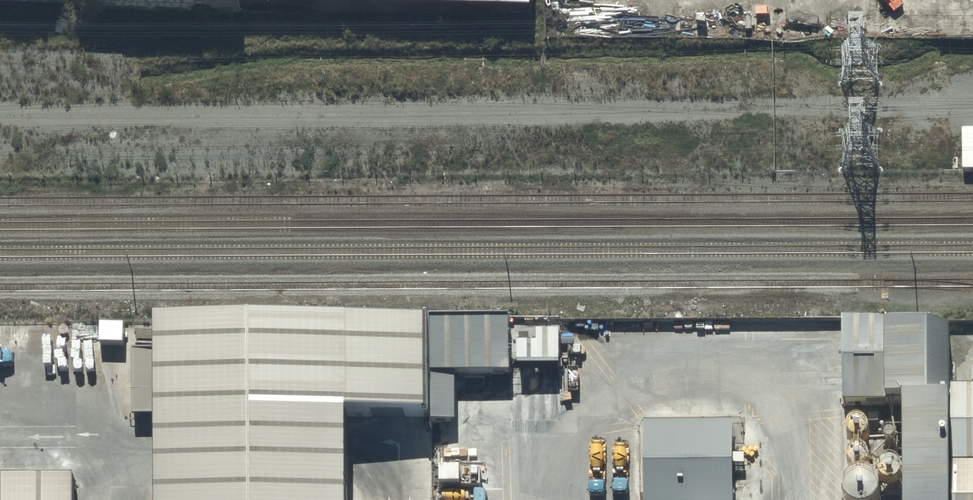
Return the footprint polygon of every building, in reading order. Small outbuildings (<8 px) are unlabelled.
[(248,19),(247,0),(150,0),(248,19)] [(248,19),(538,23),(538,0),(248,0),(248,19)] [(842,319),(844,403),(895,402),(897,499),(952,499),(949,324),(933,324),(931,317),(842,319)] [(160,499),(356,499),(356,424),(434,423),(434,380),(434,325),(160,326),(160,499)] [(516,325),(434,325),(434,380),(516,379),(516,325)] [(520,347),(520,370),(562,370),(562,336),(540,336),(540,347),(520,347)] [(954,380),(953,499),(972,499),(972,380),(954,380)] [(726,394),(632,394),(633,499),(727,499),(726,394)] [(49,458),(0,458),(0,499),(49,499),(49,458)]
